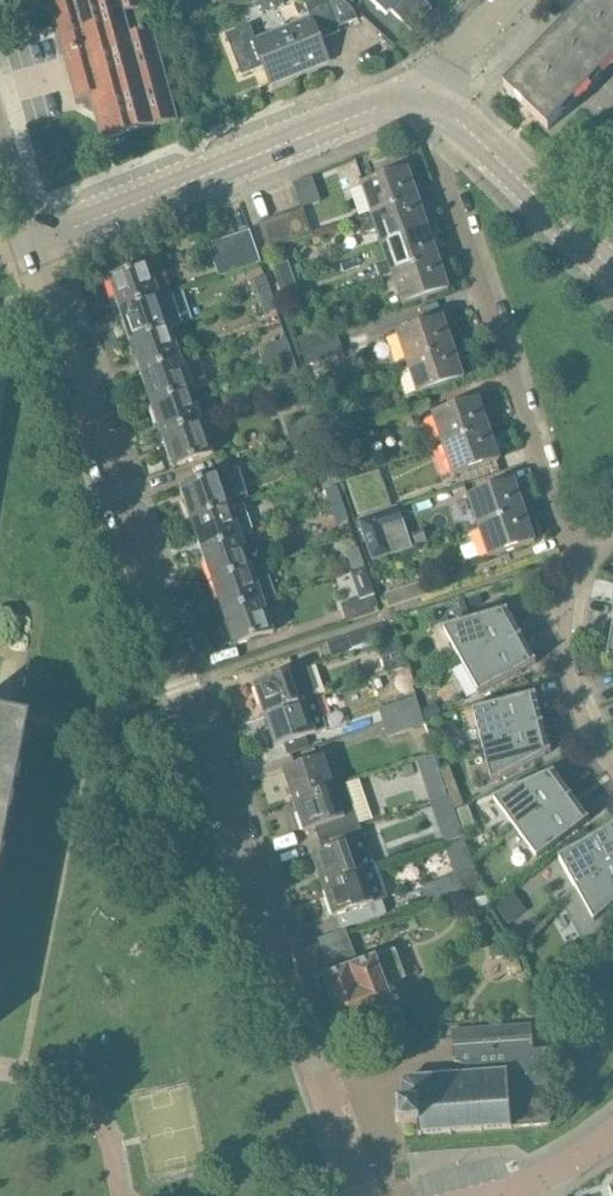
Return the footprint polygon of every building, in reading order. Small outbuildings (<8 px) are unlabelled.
[(54,25),(54,26),(57,35),(75,100),(88,96),(95,94),(98,93),(110,138),(125,134),(178,120),(152,27),(145,0),(47,0),(54,25)] [(225,36),(241,77),(264,68),(271,86),(329,63),(320,40),(340,33),(338,28),(358,20),(355,12),(343,0),(303,0),(305,5),(310,18),(312,21),(255,44),(254,40),(249,27),(225,36)] [(386,15),(390,11),(411,30),(432,8),(423,0),(371,0),(386,15)] [(548,131),(612,63),(612,0),(587,0),(503,88),(548,131)] [(371,217),(418,201),(407,169),(360,185),(370,216),(371,217)] [(381,246),(428,230),(418,201),(371,217),(370,216),(360,220),(365,234),(376,230),(381,246)] [(285,215),(294,242),(312,236),(303,208),(285,215)] [(272,219),(281,247),(294,242),(285,215),(272,219)] [(281,247),(272,219),(258,224),(267,251),(281,247)] [(428,230),(381,246),(386,261),(375,265),(380,280),(391,276),(438,260),(428,230)] [(260,263),(250,231),(234,236),(245,269),(260,263)] [(220,241),(230,273),(245,269),(234,236),(220,241)] [(230,273),(220,241),(206,245),(217,278),(230,273)] [(438,260),(391,276),(402,307),(449,291),(438,260)] [(120,311),(171,293),(160,262),(109,279),(120,311)] [(288,262),(273,267),(277,280),(293,275),(288,262)] [(298,289),(293,276),(293,275),(277,280),(282,295),(298,289)] [(259,298),(272,294),(266,277),(253,281),(259,298)] [(130,342),(171,328),(181,324),(171,293),(120,311),(130,342)] [(265,316),(278,311),(272,294),(259,298),(265,316)] [(406,365),(453,348),(443,318),(395,334),(406,365)] [(302,353),(339,340),(334,327),(298,340),(302,353)] [(141,373),(182,359),(171,328),(130,342),(141,373)] [(287,339),(274,344),(280,361),(293,356),(287,339)] [(339,340),(302,353),(307,367),(344,354),(339,340)] [(453,348),(406,365),(416,396),(464,380),(453,348)] [(286,379),(299,374),(293,356),(280,361),(286,379)] [(152,404),(192,391),(186,372),(193,370),(188,357),(182,359),(141,373),(152,404)] [(163,436),(203,422),(192,391),(152,404),(163,436)] [(441,446),(489,430),(478,399),(431,415),(441,446)] [(290,439),(322,428),(318,414),(285,425),(290,439)] [(203,422),(163,436),(174,468),(214,454),(203,422)] [(367,424),(330,437),(334,451),(372,439),(367,424)] [(295,455),(328,444),(322,428),(290,439),(295,455)] [(489,430),(441,446),(452,477),(499,461),(489,430)] [(192,521),(243,504),(242,502),(249,500),(239,469),(181,488),(192,521)] [(477,527),(524,512),(514,481),(466,497),(477,527)] [(330,507),(343,502),(337,487),(325,491),(330,507)] [(387,493),(353,504),(354,508),(358,518),(392,507),(387,493)] [(337,526),(349,522),(343,502),(330,507),(337,526)] [(243,504),(192,521),(202,551),(242,537),(243,538),(253,534),(243,504)] [(396,508),(359,520),(364,535),(372,561),(391,555),(382,528),(403,521),(398,507),(396,508)] [(524,512),(477,527),(487,559),(535,543),(524,512)] [(253,569),(243,538),(242,537),(202,551),(213,583),(253,569)] [(346,553),(352,571),(365,567),(359,549),(346,553)] [(253,569),(213,583),(223,614),(264,601),(277,597),(266,565),(253,569)] [(384,594),(389,609),(426,596),(421,582),(384,594)] [(359,602),(342,608),(347,623),(380,612),(375,597),(359,602)] [(264,601),(223,614),(234,646),(275,633),(264,601)] [(461,662),(487,648),(490,654),(522,637),(507,611),(443,629),(461,662)] [(390,623),(349,637),(353,651),(376,644),(395,638),(390,623)] [(487,648),(461,662),(479,695),(536,664),(522,637),(490,654),(487,648)] [(401,655),(381,662),(386,675),(405,668),(401,655)] [(306,703),(305,702),(295,672),(253,686),(264,717),(306,703)] [(528,683),(515,686),(517,694),(530,691),(528,683)] [(509,734),(544,724),(536,695),(473,712),(482,748),(483,748),(511,740),(509,734)] [(378,709),(383,724),(421,711),(416,696),(378,709)] [(306,703),(264,717),(274,748),(328,730),(317,698),(305,702),(306,703)] [(435,706),(423,712),(427,723),(440,717),(435,706)] [(421,711),(383,724),(388,738),(407,732),(426,725),(421,711)] [(29,722),(7,717),(0,716),(0,869),(29,722)] [(511,740),(483,748),(482,748),(492,784),(551,753),(544,724),(509,734),(511,740)] [(293,801),(334,787),(324,756),(282,771),(293,801)] [(435,756),(417,762),(420,771),(438,766),(435,756)] [(543,818),(572,797),(554,773),(493,800),(515,830),(539,812),(543,818)] [(303,833),(315,829),(319,841),(359,827),(345,784),(335,787),(334,787),(293,801),(303,833)] [(436,800),(430,803),(434,813),(453,806),(450,796),(436,800)] [(539,812),(515,830),(538,860),(590,821),(572,797),(543,818),(539,812)] [(468,808),(457,811),(463,829),(474,826),(468,808)] [(323,852),(311,856),(322,887),(363,873),(375,869),(364,836),(360,827),(359,827),(319,841),(323,852)] [(577,891),(603,877),(599,871),(612,863),(612,829),(555,861),(573,895),(577,891)] [(566,903),(566,904),(587,939),(611,927),(605,914),(612,907),(612,863),(599,871),(603,877),(577,891),(573,895),(566,903)] [(363,873),(322,887),(332,918),(336,916),(366,906),(374,904),(389,899),(385,888),(378,868),(375,869),(363,873)] [(479,884),(474,868),(458,874),(463,889),(465,888),(470,902),(489,896),(479,884)] [(423,886),(428,901),(463,889),(458,874),(423,886)] [(507,893),(493,904),(494,905),(508,925),(523,915),(507,893)] [(345,930),(318,940),(328,968),(355,958),(356,957),(345,930)] [(376,957),(322,977),(342,1029),(396,1009),(387,986),(405,980),(395,950),(376,957)] [(403,1104),(397,1104),(399,1127),(417,1125),(418,1137),(512,1130),(512,1128),(545,1126),(551,1125),(546,1050),(534,1051),(533,1026),(451,1031),(454,1062),(466,1066),(466,1073),(406,1078),(401,1083),(403,1104)]
